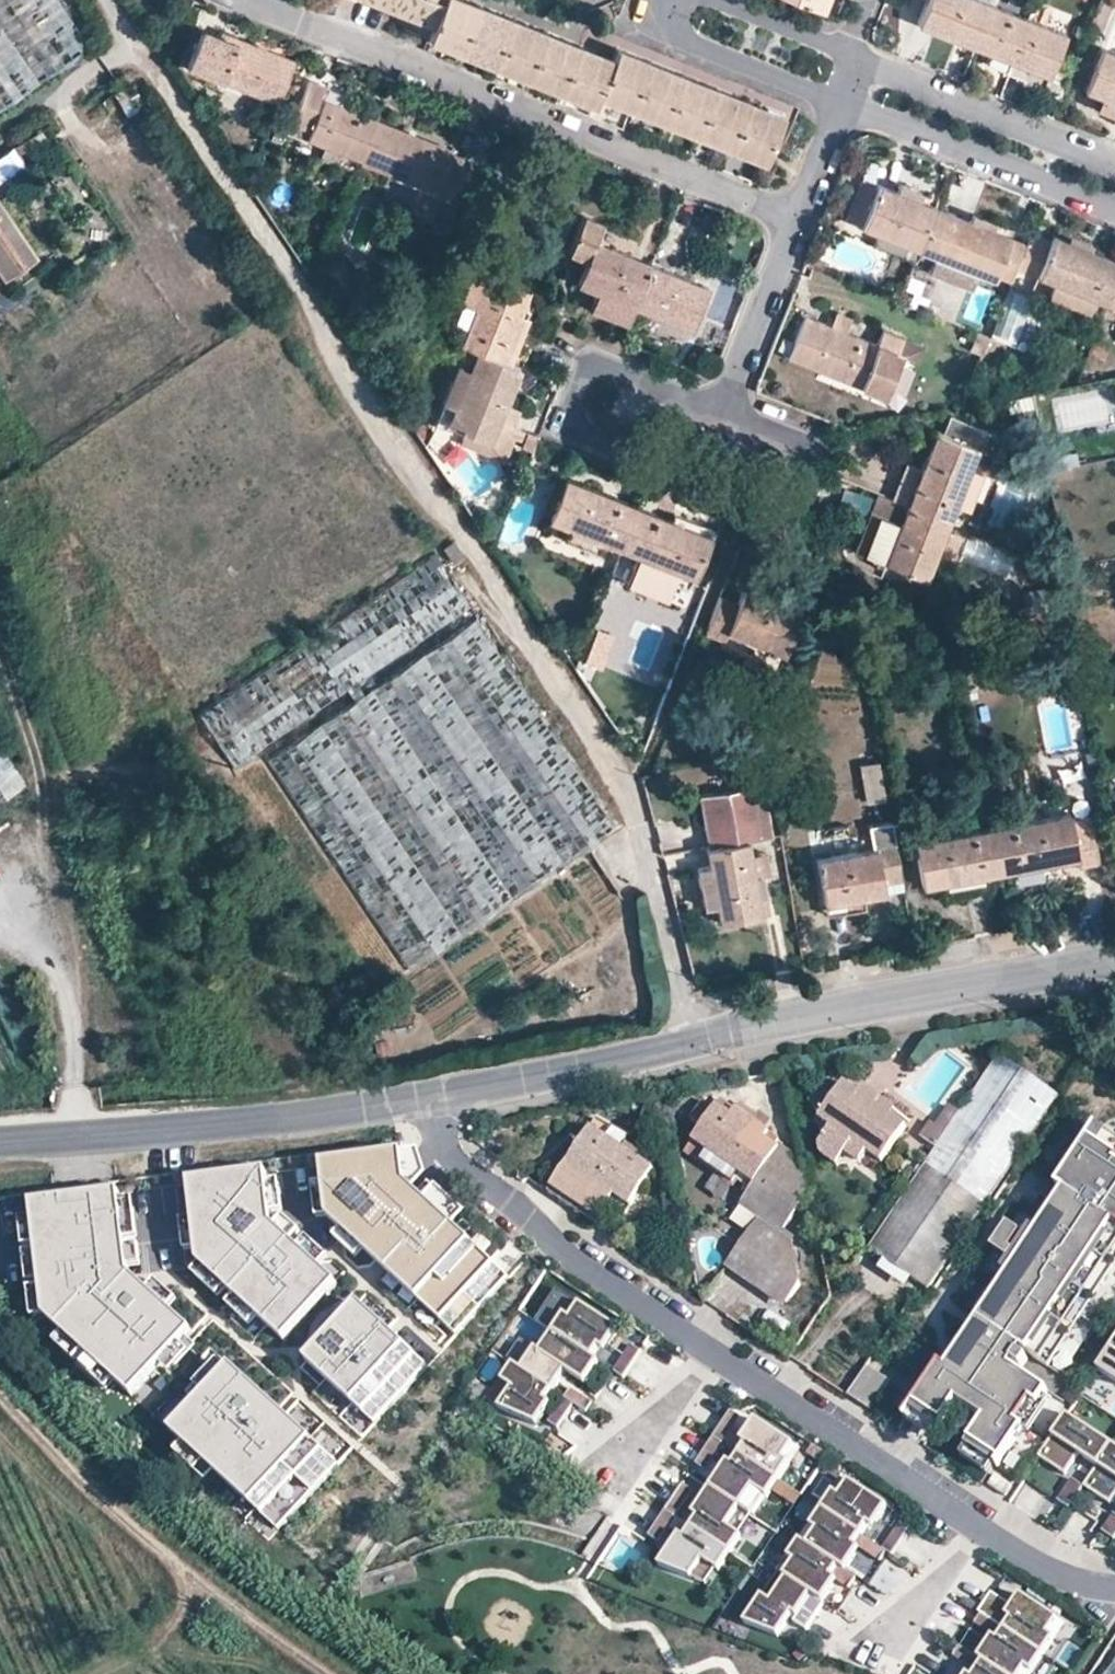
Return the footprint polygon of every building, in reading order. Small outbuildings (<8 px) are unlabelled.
[(398,13),(430,26),(441,0),(366,0),(398,13)] [(479,5),(467,0),(441,0),(430,26),(426,38),(459,51),(465,33),(479,5)] [(981,0),(925,0),(916,24),(972,46),(989,3),(981,0)] [(1064,32),(989,3),(972,46),(994,56),(1025,68),(1046,76),(1064,32)] [(493,65),(513,18),(479,5),(465,33),(459,51),(493,65)] [(426,38),(430,26),(398,13),(394,25),(426,38)] [(527,78),(546,31),(513,18),(493,65),(527,78)] [(222,81),(237,42),(201,29),(186,67),(222,81)] [(559,91),(578,44),(546,31),(527,78),(559,91)] [(265,49),(255,45),(239,39),(237,42),(222,81),(277,103),(293,60),(265,49)] [(255,45),(265,49),(268,43),(258,39),(255,45)] [(596,96),(612,57),(578,44),(559,91),(593,105),(596,96)] [(629,109),(648,59),(616,47),(612,57),(596,96),(629,109)] [(1100,47),(1082,91),(1099,97),(1114,103),(1114,53),(1100,47)] [(1020,78),(1025,68),(994,56),(990,66),(1020,78)] [(662,122),(682,73),(648,59),(629,109),(662,122)] [(696,135),(715,87),(682,73),(662,122),(696,135)] [(323,99),(327,90),(328,87),(307,79),(290,124),(310,131),(323,99)] [(729,148),(748,100),(715,87),(696,135),(729,148)] [(345,98),(327,90),(323,99),(341,106),(345,98)] [(1099,97),(1095,109),(1114,117),(1114,103),(1099,97)] [(381,122),(341,106),(323,99),(310,131),(307,139),(360,160),(359,162),(364,165),(381,122)] [(781,113),(748,100),(729,148),(761,161),(781,113)] [(432,191),(449,151),(450,149),(381,122),(364,165),(432,191)] [(21,159),(11,144),(0,151),(0,173),(21,159)] [(449,151),(432,191),(430,194),(449,202),(467,157),(449,151)] [(296,168),(307,173),(311,165),(299,160),(296,168)] [(895,191),(919,200),(921,192),(898,183),(895,191)] [(919,200),(895,191),(879,184),(873,198),(863,226),(862,228),(919,251),(935,207),(919,200)] [(863,226),(873,198),(856,191),(845,218),(863,226)] [(4,275),(36,253),(0,202),(0,269),(4,275)] [(992,229),(968,220),(935,207),(919,251),(992,280),(1009,236),(992,229)] [(968,220),(992,229),(994,222),(970,213),(968,220)] [(651,262),(595,240),(602,222),(583,215),(568,253),(587,260),(577,284),(596,292),(590,307),(627,322),(633,306),(651,262)] [(1088,248),(1067,240),(1053,235),(1036,277),(1052,283),(1092,299),(1105,304),(1114,278),(1114,259),(1088,248)] [(1069,235),(1067,240),(1088,248),(1090,243),(1069,235)] [(651,262),(633,306),(690,330),(708,285),(651,262)] [(473,305),(458,343),(475,349),(510,363),(527,317),(520,313),(530,291),(474,268),(461,301),(473,305)] [(1105,304),(1114,308),(1114,278),(1105,304)] [(1092,299),(1052,283),(1047,296),(1086,313),(1092,299)] [(297,300),(292,293),(272,304),(276,312),(297,300)] [(788,359),(878,395),(901,337),(882,331),(877,344),(805,316),(788,359)] [(1093,356),(1104,361),(1110,346),(1097,342),(1093,356)] [(521,367),(510,363),(475,349),(468,369),(458,365),(443,401),(453,406),(446,423),(460,429),(490,441),(492,436),(516,446),(522,432),(512,428),(519,411),(505,406),(521,367)] [(1087,372),(1081,370),(1075,384),(1090,381),(1093,374),(1088,370),(1087,372)] [(560,383),(552,380),(549,387),(556,389),(560,383)] [(1030,416),(1027,400),(1011,402),(1014,419),(1030,416)] [(941,433),(977,448),(994,455),(1002,436),(948,415),(941,433)] [(490,441),(460,429),(455,442),(509,464),(516,446),(492,436),(490,441)] [(970,468),(977,448),(941,433),(934,431),(904,506),(947,523),(955,504),(970,468)] [(970,468),(955,504),(966,509),(981,472),(970,468)] [(621,549),(638,507),(564,477),(548,520),(567,528),(602,542),(620,549),(621,549)] [(947,523),(904,506),(897,523),(882,561),(925,579),(947,523)] [(638,507),(621,549),(637,556),(672,570),(694,579),(711,536),(638,507)] [(882,561),(897,523),(892,521),(876,559),(882,561)] [(602,542),(567,528),(563,537),(598,553),(602,542)] [(442,549),(452,565),(463,558),(453,542),(442,549)] [(672,570),(637,556),(633,566),(668,582),(672,570)] [(594,620),(623,630),(637,593),(607,582),(594,620)] [(799,610),(744,589),(738,603),(719,595),(704,633),(724,640),(727,632),(783,655),(799,610)] [(925,602),(918,620),(930,625),(937,607),(925,602)] [(614,631),(595,624),(583,659),(602,666),(614,631)] [(24,783),(0,740),(0,796),(24,783)] [(877,758),(859,762),(867,801),(885,797),(877,758)] [(708,848),(749,842),(772,838),(759,766),(736,770),(739,789),(699,797),(708,848)] [(958,796),(976,792),(974,779),(955,783),(958,796)] [(979,804),(976,792),(958,796),(960,807),(979,804)] [(1067,812),(988,827),(997,873),(1018,870),(1057,862),(1076,859),(1069,820),(1067,812)] [(1089,817),(1069,820),(1076,859),(1078,870),(1098,867),(1089,817)] [(874,843),(816,853),(824,900),(826,910),(864,904),(862,893),(904,886),(892,819),(871,822),(874,843)] [(988,827),(913,842),(920,887),(943,883),(944,895),(981,888),(979,877),(997,873),(988,827)] [(749,842),(708,848),(703,849),(708,867),(695,869),(702,908),(715,907),(718,923),(761,915),(759,898),(755,878),(749,842)] [(1057,862),(1018,870),(1019,881),(1060,874),(1057,862)] [(762,877),(755,878),(759,898),(766,897),(762,877)] [(389,1044),(424,1022),(400,987),(365,1009),(389,1044)] [(998,1056),(924,1166),(984,1206),(1058,1096),(998,1056)] [(906,1125),(892,1116),(875,1104),(844,1082),(819,1119),(833,1130),(866,1153),(880,1163),(906,1125)] [(879,1098),(875,1104),(892,1116),(896,1109),(879,1098)] [(754,1132),(731,1116),(717,1105),(692,1142),(707,1153),(754,1186),(779,1149),(754,1132)] [(1112,1107),(1090,1139),(1113,1155),(1114,1151),(1114,1109),(1112,1107)] [(731,1116),(754,1132),(758,1127),(735,1110),(731,1116)] [(596,1119),(590,1128),(620,1148),(627,1139),(596,1119)] [(654,1170),(620,1148),(590,1128),(567,1164),(614,1197),(629,1206),(654,1170)] [(866,1153),(833,1130),(828,1139),(860,1161),(866,1153)] [(1113,1155),(1090,1139),(1058,1187),(1085,1206),(1097,1213),(1089,1225),(1077,1218),(1057,1204),(1046,1220),(1027,1250),(1011,1273),(1006,1281),(990,1306),(980,1321),(988,1327),(977,1344),(968,1339),(956,1356),(975,1369),(955,1399),(986,1420),(971,1442),(1002,1463),(1061,1375),(1049,1367),(1072,1333),(1065,1328),(1075,1313),(1095,1283),(1102,1287),(1114,1268),(1114,1151),(1113,1155)] [(779,1149),(754,1186),(747,1195),(740,1206),(758,1220),(793,1243),(795,1239),(784,1230),(807,1196),(799,1160),(781,1147),(779,1149)] [(754,1186),(707,1153),(701,1162),(732,1184),(735,1180),(742,1184),(738,1189),(747,1195),(754,1186)] [(614,1197),(567,1164),(550,1188),(597,1221),(614,1197)] [(984,1206),(924,1166),(867,1249),(927,1289),(984,1206)] [(404,1167),(329,1177),(331,1195),(320,1198),(324,1229),(336,1228),(346,1240),(340,1247),(361,1267),(368,1261),(453,1340),(504,1286),(422,1211),(408,1197),(404,1167)] [(274,1185),(200,1195),(205,1230),(195,1231),(199,1259),(210,1258),(212,1272),(205,1281),(227,1303),(235,1294),(246,1304),(238,1311),(258,1331),(268,1321),(291,1342),(340,1290),(324,1276),(332,1265),(313,1248),(305,1257),(299,1252),(308,1242),(291,1228),(282,1236),(281,1234),(281,1230),(280,1224),(291,1223),(288,1194),(276,1195),(274,1185)] [(215,1357),(203,1346),(196,1340),(217,1319),(187,1292),(180,1299),(168,1288),(160,1297),(146,1284),(140,1274),(156,1272),(153,1256),(141,1257),(139,1252),(137,1247),(151,1246),(146,1210),(136,1212),(135,1204),(53,1215),(54,1227),(40,1229),(43,1255),(56,1253),(57,1260),(44,1261),(47,1295),(60,1295),(63,1321),(79,1337),(71,1345),(92,1364),(100,1356),(105,1361),(97,1370),(121,1393),(131,1383),(146,1397),(168,1373),(185,1390),(215,1357)] [(1046,1220),(1024,1205),(1012,1222),(1025,1231),(1017,1244),(1020,1245),(1027,1250),(1046,1220)] [(1089,1225),(1097,1213),(1085,1206),(1077,1218),(1089,1225)] [(793,1243),(758,1220),(725,1267),(782,1308),(800,1284),(793,1243)] [(1011,1273),(1027,1250),(1020,1245),(1013,1256),(997,1245),(989,1258),(1011,1273)] [(1114,1293),(1114,1268),(1102,1287),(1095,1283),(1075,1313),(1094,1325),(1114,1293)] [(990,1306),(1006,1281),(994,1273),(978,1298),(990,1306)] [(573,1318),(583,1304),(577,1300),(567,1314),(573,1318)] [(543,1351),(538,1348),(524,1369),(516,1364),(507,1378),(512,1381),(497,1404),(537,1425),(551,1402),(548,1400),(555,1390),(565,1373),(582,1384),(597,1359),(591,1355),(598,1345),(604,1348),(617,1327),(583,1304),(573,1318),(567,1314),(556,1332),(543,1351)] [(360,1308),(309,1364),(375,1424),(426,1369),(391,1336),(360,1308)] [(1061,1375),(1094,1325),(1075,1313),(1065,1328),(1072,1333),(1049,1367),(1061,1375)] [(977,1344),(988,1327),(980,1321),(968,1339),(977,1344)] [(220,1352),(238,1369),(235,1373),(226,1364),(194,1398),(203,1405),(180,1430),(193,1442),(185,1450),(204,1468),(214,1459),(282,1523),(339,1463),(286,1413),(282,1409),(297,1394),(222,1325),(203,1346),(215,1357),(220,1352)] [(1095,1372),(1114,1385),(1114,1342),(1095,1372)] [(624,1377),(642,1350),(632,1344),(615,1370),(624,1377)] [(881,1401),(899,1412),(935,1356),(917,1345),(881,1401)] [(955,1399),(975,1369),(956,1356),(921,1409),(940,1422),(955,1399)] [(865,1367),(847,1394),(870,1410),(888,1382),(865,1367)] [(587,1411),(594,1401),(572,1387),(566,1396),(575,1402),(587,1411)] [(559,1427),(575,1402),(566,1396),(550,1420),(559,1427)] [(735,1413),(717,1440),(726,1446),(744,1419),(735,1413)] [(1077,1431),(1079,1427),(1065,1418),(1062,1422),(1077,1431)] [(728,1527),(741,1508),(754,1489),(765,1496),(768,1498),(779,1481),(790,1463),(785,1460),(794,1445),(759,1422),(746,1444),(749,1447),(743,1457),(736,1466),(732,1463),(714,1490),(697,1517),(701,1520),(695,1530),(688,1540),(683,1538),(662,1569),(692,1579),(704,1561),(716,1569),(719,1571),(731,1554),(743,1537),(739,1534),(728,1527)] [(1108,1452),(1110,1448),(1079,1427),(1077,1431),(1062,1422),(1037,1461),(1063,1478),(1077,1458),(1096,1471),(1108,1452)] [(726,1446),(717,1440),(700,1467),(709,1473),(726,1446)] [(1002,1463),(971,1442),(962,1456),(989,1474),(995,1465),(999,1468),(1002,1463)] [(790,1463),(800,1449),(794,1445),(785,1460),(790,1463)] [(1108,1452),(1096,1471),(1083,1491),(1109,1508),(1114,1500),(1114,1457),(1108,1452)] [(840,1496),(849,1481),(844,1477),(834,1492),(840,1496)] [(994,1477),(988,1487),(1005,1499),(1011,1488),(994,1477)] [(823,1600),(837,1580),(833,1577),(840,1566),(846,1570),(860,1547),(856,1545),(862,1535),(873,1519),(878,1522),(888,1507),(849,1481),(840,1496),(834,1492),(823,1510),(811,1527),(817,1530),(807,1545),(802,1542),(800,1540),(789,1558),(797,1564),(788,1578),(772,1602),(764,1596),(746,1623),(780,1637),(792,1618),(808,1592),(823,1600)] [(1068,1513),(1083,1491),(1071,1483),(1057,1505),(1068,1513)] [(669,1513),(679,1519),(696,1493),(687,1487),(669,1513)] [(741,1508),(728,1527),(739,1534),(765,1496),(754,1489),(741,1508)] [(679,1519),(669,1513),(653,1538),(662,1544),(679,1519)] [(1106,1529),(1114,1535),(1114,1515),(1106,1529)] [(911,1529),(901,1523),(884,1550),(888,1552),(893,1556),(911,1529)] [(807,1545),(817,1530),(811,1527),(802,1542),(807,1545)] [(881,1561),(888,1552),(884,1550),(862,1535),(856,1545),(860,1547),(881,1561)] [(788,1578),(797,1564),(789,1558),(779,1573),(788,1578)] [(706,1585),(716,1569),(704,1561),(692,1579),(706,1585)] [(846,1570),(840,1566),(833,1577),(837,1580),(839,1581),(850,1588),(857,1578),(846,1570)] [(772,1602),(788,1578),(779,1573),(764,1596),(772,1602)] [(1055,1617),(1017,1591),(1009,1604),(988,1590),(975,1610),(978,1611),(972,1620),(989,1631),(975,1655),(957,1643),(950,1654),(973,1669),(970,1673),(1017,1673),(1023,1666),(1028,1670),(1040,1653),(1051,1635),(1045,1631),(1055,1617)] [(823,1600),(808,1592),(792,1618),(807,1626),(823,1600)] [(1051,1635),(1061,1620),(1055,1617),(1045,1631),(1051,1635)] [(1052,1661),(1040,1653),(1028,1670),(1023,1666),(1017,1673),(1044,1673),(1052,1661)]
